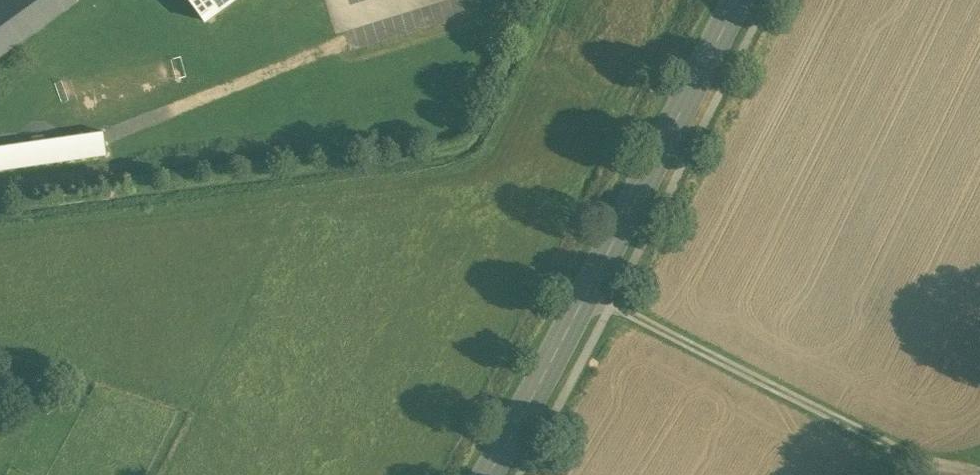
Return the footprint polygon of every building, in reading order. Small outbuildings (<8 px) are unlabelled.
[(76,0),(1,0),(0,0),(0,55),(76,0)] [(205,20),(234,0),(191,0),(205,20)] [(109,154),(106,129),(0,143),(0,169),(109,154)]
